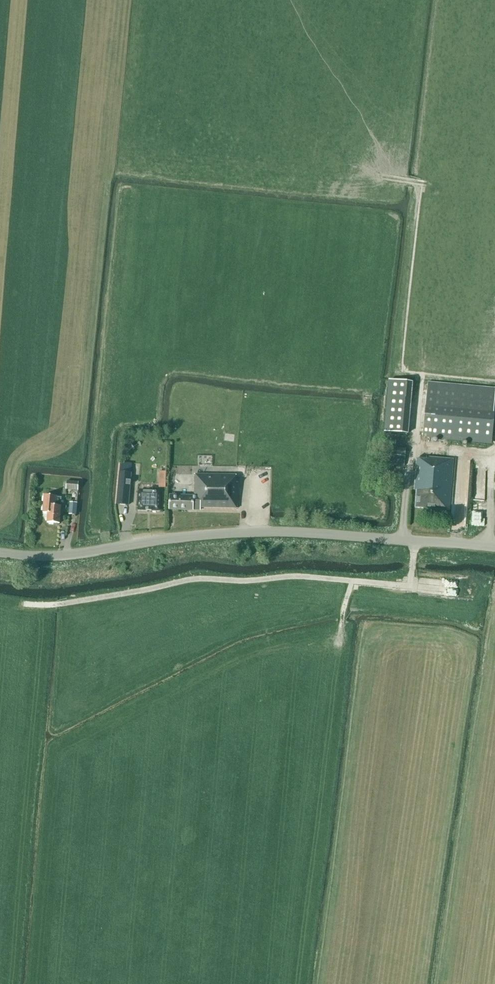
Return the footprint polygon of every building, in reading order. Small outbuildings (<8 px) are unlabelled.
[(390,380),(385,432),(407,434),(412,382),(390,380)] [(428,382),(422,437),(491,443),(494,413),(493,413),(494,395),(494,388),(428,382)] [(395,449),(394,465),(404,466),(406,450),(395,449)] [(449,510),(454,460),(427,457),(426,459),(417,459),(414,491),(416,491),(415,508),(449,510)] [(131,473),(132,463),(120,462),(119,472),(116,505),(129,506),(131,473)] [(200,510),(200,508),(237,508),(238,483),(236,483),(236,476),(195,475),(194,495),(195,495),(195,497),(170,496),(169,509),(200,510)] [(78,490),(79,482),(67,481),(66,489),(78,490)] [(138,511),(160,511),(160,493),(139,493),(138,511)] [(44,496),(43,513),(48,513),(47,523),(59,524),(61,506),(61,498),(56,498),(56,497),(44,496)] [(68,514),(76,514),(77,502),(69,502),(68,514)]
